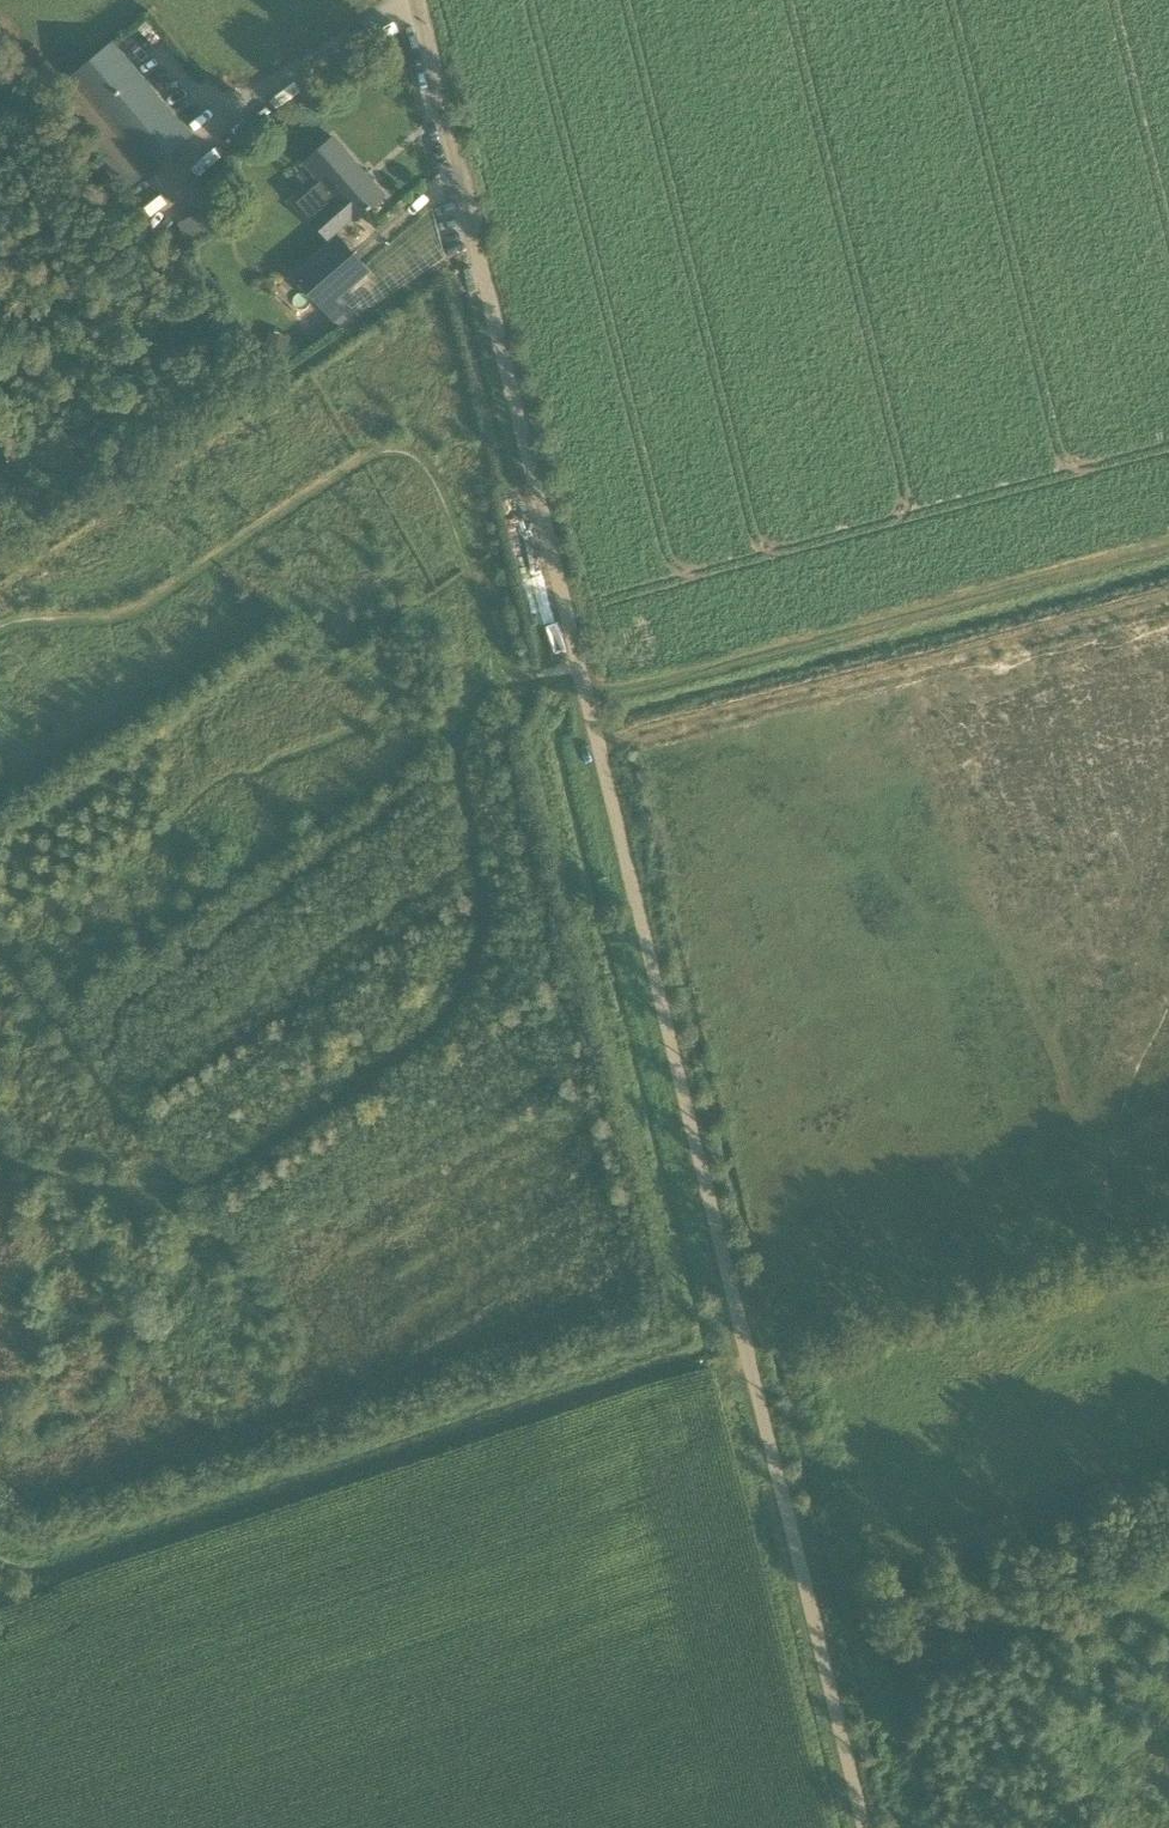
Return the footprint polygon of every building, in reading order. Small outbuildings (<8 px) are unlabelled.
[(33,73),(50,93),(76,124),(129,187),(192,135),(113,40),(69,77),(52,57),(35,71),(33,73)] [(305,162),(337,200),(313,221),(328,239),(352,217),(355,221),(384,195),(334,138),(305,162)] [(203,210),(179,221),(187,237),(210,226),(203,210)] [(293,275),(319,304),(338,326),(354,311),(341,296),(370,270),(339,235),(293,275)] [(270,330),(263,353),(284,359),(291,336),(270,330)]
